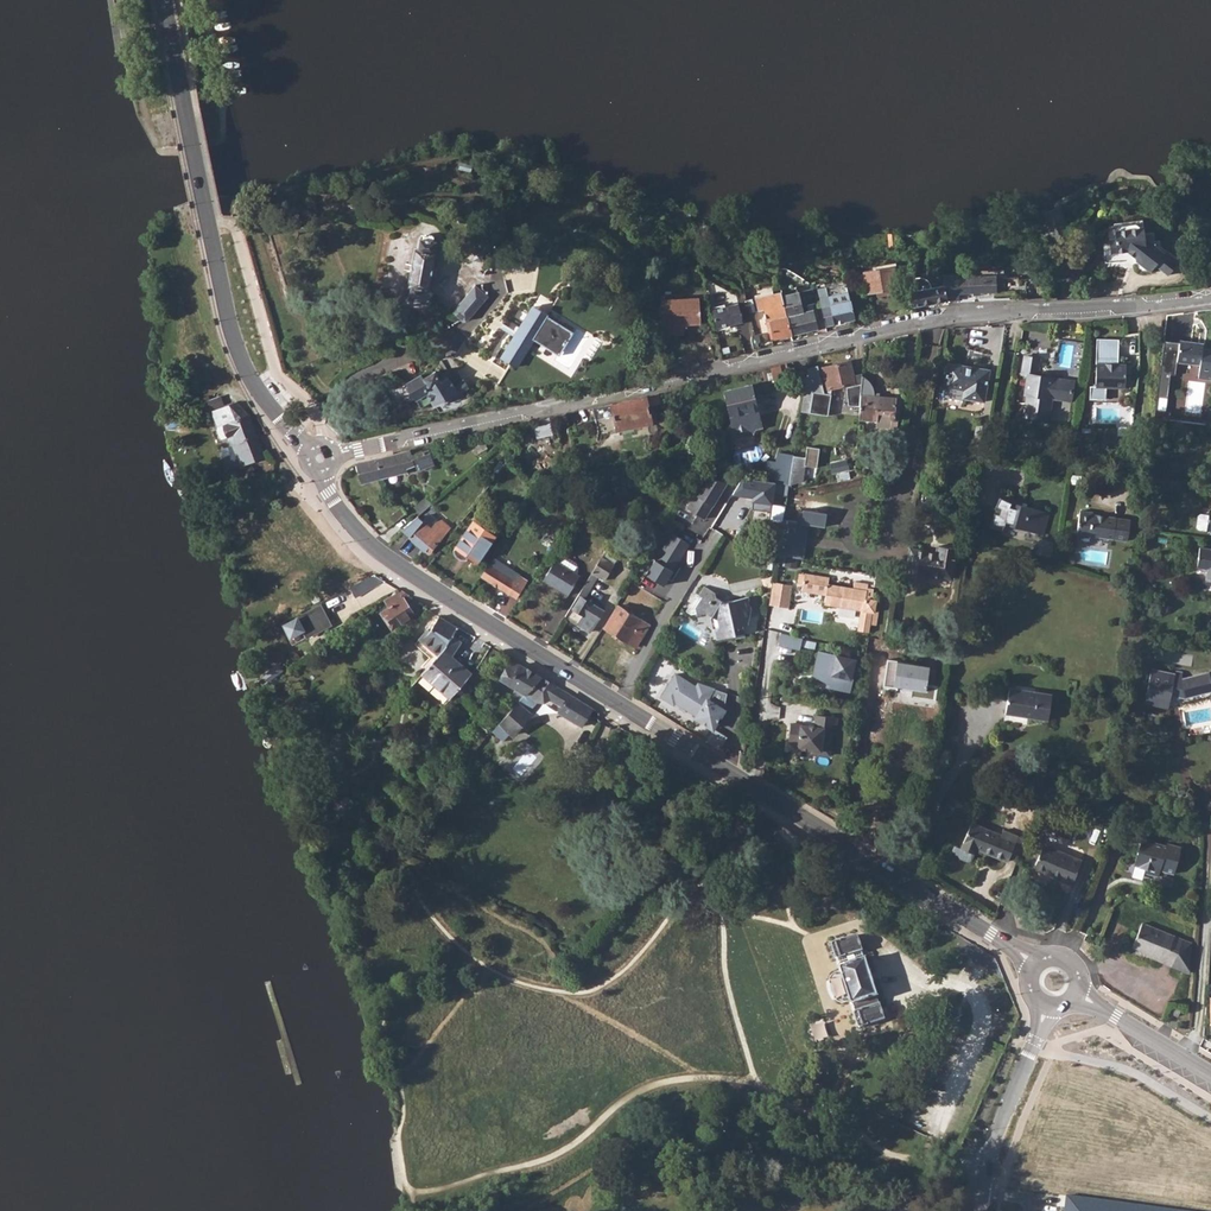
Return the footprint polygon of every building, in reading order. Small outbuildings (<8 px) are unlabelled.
[(471,172),(473,166),(461,163),(459,169),(471,172)] [(1138,237),(1137,230),(1133,231),(1129,228),(1115,231),(1112,234),(1108,235),(1109,243),(1102,244),(1105,259),(1128,256),(1129,266),(1144,277),(1149,270),(1162,280),(1173,265),(1160,255),(1158,258),(1149,251),(1147,236),(1138,237)] [(436,242),(420,239),(418,250),(415,249),(408,287),(411,288),(409,299),(426,302),(428,291),(429,291),(436,253),(434,253),(436,242)] [(886,280),(884,271),(859,278),(865,301),(892,295),(888,279),(886,280)] [(469,277),(445,304),(452,310),(476,283),(469,277)] [(940,283),(942,291),(944,305),(957,305),(957,298),(1002,298),(1002,300),(1013,300),(1012,303),(1030,303),(1030,306),(1041,305),(1040,286),(1017,286),(1016,284),(1002,284),(1002,282),(993,282),(955,283),(940,283)] [(915,296),(906,298),(909,311),(944,305),(942,291),(929,294),(928,288),(925,285),(921,283),(913,284),(915,296)] [(488,297),(475,286),(453,313),(465,324),(488,297)] [(848,290),(843,289),(845,297),(847,306),(848,306),(856,304),(855,299),(854,295),(848,290)] [(779,301),(778,296),(752,303),(755,315),(761,314),(762,319),(761,319),(762,323),(763,323),(765,327),(768,326),(772,343),(789,339),(779,301)] [(658,311),(658,315),(665,315),(665,325),(666,324),(684,323),(702,322),(701,297),(663,299),(664,311),(658,311)] [(779,301),(789,339),(814,333),(810,315),(801,318),(796,297),(779,301)] [(847,306),(845,297),(826,301),(827,308),(818,311),(823,331),(852,325),(848,306),(847,306)] [(735,304),(708,311),(714,335),(724,332),(721,323),(738,319),(735,304)] [(546,319),(548,315),(534,306),(501,358),(516,367),(534,337),(561,353),(572,335),(546,319)] [(740,328),(738,319),(721,323),(724,332),(740,328)] [(684,323),(666,324),(667,335),(685,334),(684,323)] [(759,338),(752,340),(754,349),(761,348),(759,338)] [(1126,364),(1117,364),(1118,358),(1103,358),(1103,339),(1097,339),(1096,387),(1091,387),(1090,399),(1105,399),(1106,387),(1125,388),(1126,364)] [(1103,339),(1103,358),(1118,358),(1118,339),(1103,339)] [(1198,349),(1199,343),(1180,341),(1180,342),(1164,340),(1156,396),(1168,398),(1171,375),(1175,375),(1177,362),(1200,365),(1198,378),(1210,380),(1210,350),(1198,349)] [(914,346),(905,344),(901,370),(910,371),(914,346)] [(1040,358),(1024,356),(1021,375),(1028,376),(1025,395),(1027,395),(1024,417),(1049,421),(1052,400),(1071,402),(1074,380),(1038,374),(1040,358)] [(482,370),(499,382),(506,370),(490,359),(482,370)] [(856,374),(852,359),(820,367),(825,391),(857,383),(856,374)] [(990,370),(948,363),(944,387),(964,390),(963,398),(985,402),(990,370)] [(434,403),(456,391),(448,377),(441,381),(436,371),(423,378),(421,375),(407,383),(408,386),(407,386),(413,396),(414,396),(421,408),(433,401),(434,403)] [(779,384),(776,371),(768,373),(772,386),(779,384)] [(864,373),(856,374),(857,383),(857,384),(848,386),(849,405),(861,406),(864,375),(864,373)] [(861,406),(860,419),(878,420),(877,426),(898,428),(899,419),(900,418),(900,417),(901,416),(900,414),(900,413),(900,403),(897,403),(897,397),(875,396),(875,393),(875,390),(874,387),(873,385),(872,382),(870,380),(868,378),(866,377),(865,376),(864,375),(861,406)] [(763,427),(752,384),(724,391),(731,423),(725,433),(734,438),(754,434),(756,429),(763,427)] [(831,394),(813,391),(810,412),(828,415),(831,394)] [(653,406),(661,404),(659,394),(651,395),(653,406)] [(224,407),(220,396),(202,403),(206,415),(211,413),(222,439),(229,436),(241,466),(265,456),(249,415),(237,402),(224,407)] [(592,409),(596,423),(598,432),(652,421),(649,407),(647,396),(592,409)] [(1171,412),(1155,410),(1153,419),(1170,421),(1171,412)] [(549,418),(539,421),(542,437),(553,435),(549,418)] [(985,450),(988,426),(976,424),(973,448),(985,450)] [(1118,439),(1103,437),(1102,449),(1117,451),(1118,439)] [(486,448),(482,442),(476,445),(480,452),(486,448)] [(794,456),(789,483),(789,484),(803,481),(805,466),(817,468),(820,449),(807,446),(805,457),(794,456)] [(411,456),(415,464),(417,470),(434,464),(429,448),(411,456)] [(406,468),(415,464),(411,456),(409,451),(377,458),(382,477),(406,471),(406,468)] [(996,453),(986,452),(983,469),(994,470),(996,453)] [(794,456),(778,453),(774,481),(789,483),(794,456)] [(361,483),(382,477),(377,458),(356,463),(361,483)] [(1157,466),(1148,465),(1147,474),(1156,476),(1157,466)] [(849,470),(838,472),(840,481),(851,479),(849,470)] [(738,485),(733,494),(753,497),(752,509),(771,512),(773,494),(787,496),(789,484),(748,478),(743,477),(738,485)] [(706,478),(687,508),(705,519),(718,497),(727,503),(733,494),(738,485),(706,478)] [(612,499),(593,487),(586,498),(605,510),(612,499)] [(1043,535),(1050,513),(1014,502),(1012,507),(1010,506),(1011,501),(999,497),(996,507),(1000,508),(997,518),(994,517),(991,527),(1003,531),(1005,522),(1008,522),(1008,524),(1043,535)] [(433,505),(426,498),(415,507),(421,515),(433,505)] [(806,500),(804,510),(826,513),(827,503),(806,500)] [(406,513),(402,507),(390,517),(394,523),(406,513)] [(803,511),(798,510),(797,522),(784,520),(778,555),(803,559),(809,524),(825,527),(827,513),(826,513),(804,510),(803,510),(803,511)] [(1127,541),(1130,520),(1093,515),(1093,512),(1080,511),(1077,534),(1127,541)] [(1200,514),(1198,516),(1197,527),(1198,529),(1210,531),(1210,516),(1200,514)] [(402,531),(409,537),(428,553),(451,526),(443,520),(437,521),(432,528),(419,517),(402,531)] [(473,521),(453,550),(466,560),(469,556),(478,562),(495,536),(473,521)] [(1146,531),(1139,530),(1138,540),(1145,541),(1146,531)] [(402,531),(392,540),(390,544),(399,550),(409,537),(402,531)] [(690,544),(672,533),(646,574),(664,585),(690,544)] [(776,548),(766,546),(765,555),(774,557),(776,548)] [(952,580),(957,550),(940,547),(938,554),(912,549),(907,579),(925,583),(926,575),(952,580)] [(1199,547),(1197,567),(1208,569),(1206,581),(1210,581),(1210,549),(1199,547)] [(606,551),(602,557),(613,564),(618,558),(606,551)] [(596,568),(602,557),(594,553),(588,563),(596,568)] [(562,554),(558,563),(578,575),(578,568),(576,563),(562,554)] [(613,564),(602,557),(596,568),(565,617),(590,632),(603,610),(585,598),(586,595),(598,576),(605,580),(615,565),(613,564)] [(798,560),(786,558),(785,566),(796,568),(798,560)] [(492,559),(481,576),(517,598),(528,581),(492,559)] [(578,575),(558,563),(555,561),(543,580),(568,595),(580,576),(578,575)] [(826,595),(824,604),(861,610),(858,630),(869,632),(870,624),(876,625),(878,612),(875,611),(876,600),(872,599),(874,589),(868,588),(867,590),(853,588),(829,584),(830,577),(805,573),(805,574),(799,573),(797,584),(802,585),(802,591),(826,595)] [(374,574),(350,587),(355,597),(386,581),(374,574)] [(792,585),(773,581),(769,604),(788,607),(792,585)] [(854,581),(853,588),(867,590),(868,588),(868,584),(854,581)] [(696,615),(698,617),(708,614),(714,618),(716,619),(719,629),(714,630),(717,640),(737,634),(736,630),(746,628),(745,625),(749,624),(748,619),(751,618),(749,611),(753,610),(750,597),(724,603),(718,599),(717,599),(717,595),(704,588),(698,598),(697,596),(687,613),(692,616),(696,615)] [(404,599),(408,595),(400,590),(385,599),(390,607),(381,613),(383,616),(384,615),(389,623),(388,623),(392,629),(414,614),(404,599)] [(321,605),(297,617),(297,618),(285,625),(291,637),(303,630),(307,638),(331,625),(321,605)] [(618,605),(605,626),(637,646),(650,624),(618,605)] [(454,636),(458,628),(439,616),(430,631),(427,629),(414,644),(434,661),(448,645),(454,636)] [(781,633),(778,644),(800,650),(803,638),(781,633)] [(453,694),(472,673),(452,656),(461,642),(454,636),(448,645),(434,661),(422,674),(449,698),(453,694)] [(301,658),(296,651),(288,657),(293,664),(301,658)] [(815,664),(813,675),(824,677),(827,682),(826,686),(850,692),(853,679),(851,678),(855,659),(820,651),(816,664),(815,664)] [(927,684),(930,666),(888,660),(884,687),(914,691),(913,699),(934,702),(937,686),(927,684)] [(516,705),(541,677),(521,665),(519,668),(513,664),(510,667),(507,668),(501,677),(503,681),(516,689),(510,698),(510,702),(511,702),(516,705)] [(485,674),(477,667),(472,673),(453,694),(461,701),(485,674)] [(1151,669),(1146,694),(1170,699),(1172,692),(1184,694),(1184,697),(1210,691),(1210,672),(1209,672),(1182,679),(1182,673),(1175,671),(1175,674),(1151,669)] [(727,691),(698,683),(696,687),(675,674),(662,697),(674,704),(675,702),(697,715),(696,718),(713,728),(724,710),(723,709),(727,691)] [(502,722),(500,724),(509,733),(512,735),(514,735),(531,715),(531,714),(529,712),(538,702),(549,700),(561,708),(559,711),(560,713),(582,725),(592,709),(541,677),(516,705),(502,722)] [(1048,720),(1052,694),(1009,688),(1004,722),(1024,725),(1025,716),(1048,720)] [(1170,699),(1146,694),(1145,703),(1169,707),(1170,699)] [(516,705),(511,702),(497,718),(502,722),(516,705)] [(834,717),(816,715),(815,726),(791,723),(788,741),(799,742),(798,748),(812,749),(819,750),(819,754),(830,755),(833,727),(834,717)] [(493,731),(485,724),(467,744),(475,751),(493,731)] [(509,733),(500,724),(493,731),(502,741),(509,733)] [(346,816),(356,802),(346,795),(336,809),(346,816)] [(1001,834),(971,822),(961,848),(954,845),(952,850),(953,853),(958,855),(959,858),(968,862),(971,860),(976,848),(1008,861),(1009,857),(1018,836),(1003,830),(1001,834)] [(1026,839),(1018,836),(1009,857),(1018,860),(1026,839)] [(1175,871),(1181,847),(1180,846),(1168,844),(1167,843),(1142,837),(1134,865),(1146,868),(1145,873),(1158,876),(1161,868),(1175,871)] [(1072,885),(1082,860),(1044,844),(1034,869),(1072,885)] [(320,847),(314,854),(320,859),(326,852),(320,847)] [(341,907),(343,904),(340,898),(334,898),(333,902),(335,906),(341,907)] [(1189,973),(1192,943),(1142,923),(1133,945),(1150,953),(1164,959),(1163,962),(1189,973)] [(861,949),(854,935),(829,945),(834,959),(837,959),(840,967),(838,968),(845,986),(852,1006),(856,1006),(858,1014),(856,1015),(862,1029),(887,1020),(882,1005),(880,1005),(877,997),(879,996),(871,977),(864,958),(861,958),(857,951),(861,949)] [(1164,959),(1150,953),(1148,956),(1163,962),(1164,959)] [(1179,1017),(1182,1011),(1174,1006),(1171,1013),(1179,1017)] [(1067,1194),(1065,1210),(1184,1210),(1067,1194)]
